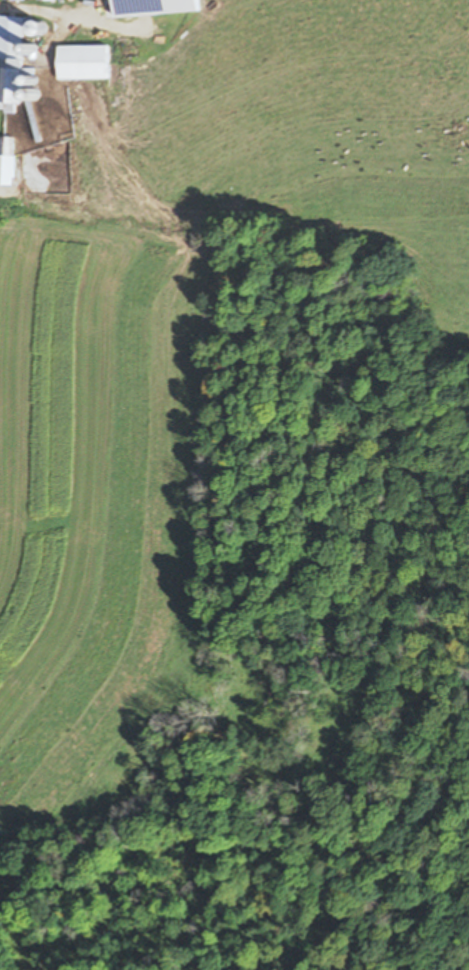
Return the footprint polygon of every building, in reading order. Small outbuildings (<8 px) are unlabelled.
[(197,0),(109,0),(110,18),(198,14),(197,0)] [(0,17),(0,104),(21,106),(23,83),(33,83),(34,70),(20,69),(20,57),(37,58),(37,47),(23,46),(24,36),(45,38),(46,20),(0,17)] [(106,46),(55,46),(55,80),(106,80),(106,46)] [(0,138),(0,187),(10,187),(12,138),(0,138)]
